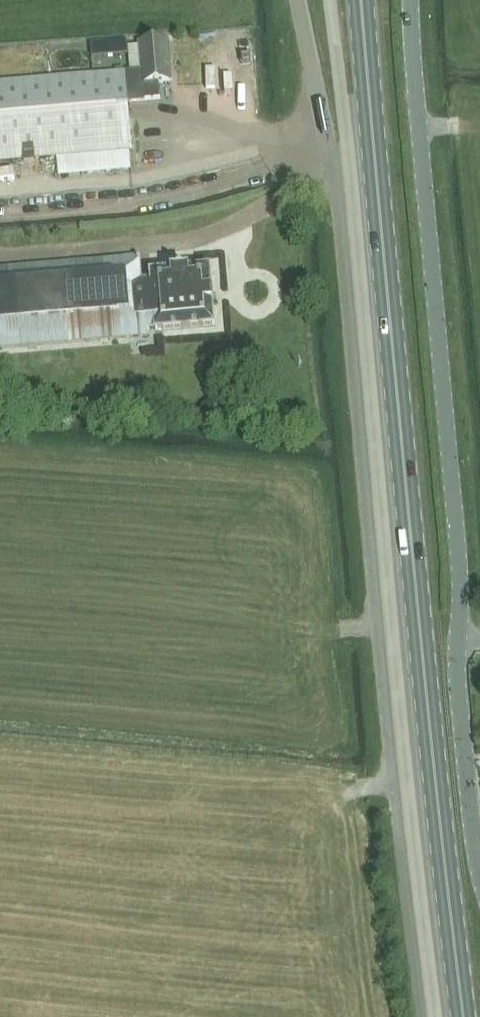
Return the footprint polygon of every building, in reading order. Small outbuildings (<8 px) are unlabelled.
[(94,64),(116,63),(115,39),(93,40),(94,64)] [(124,72),(127,102),(160,99),(159,83),(171,82),(168,41),(139,44),(141,71),(125,72),(124,72)] [(130,151),(131,151),(127,105),(128,105),(127,102),(124,72),(0,82),(0,162),(57,157),(58,178),(131,172),(130,151)] [(150,336),(149,331),(156,330),(156,332),(215,327),(210,269),(151,274),(152,280),(141,281),(139,257),(0,269),(0,349),(150,336)]
